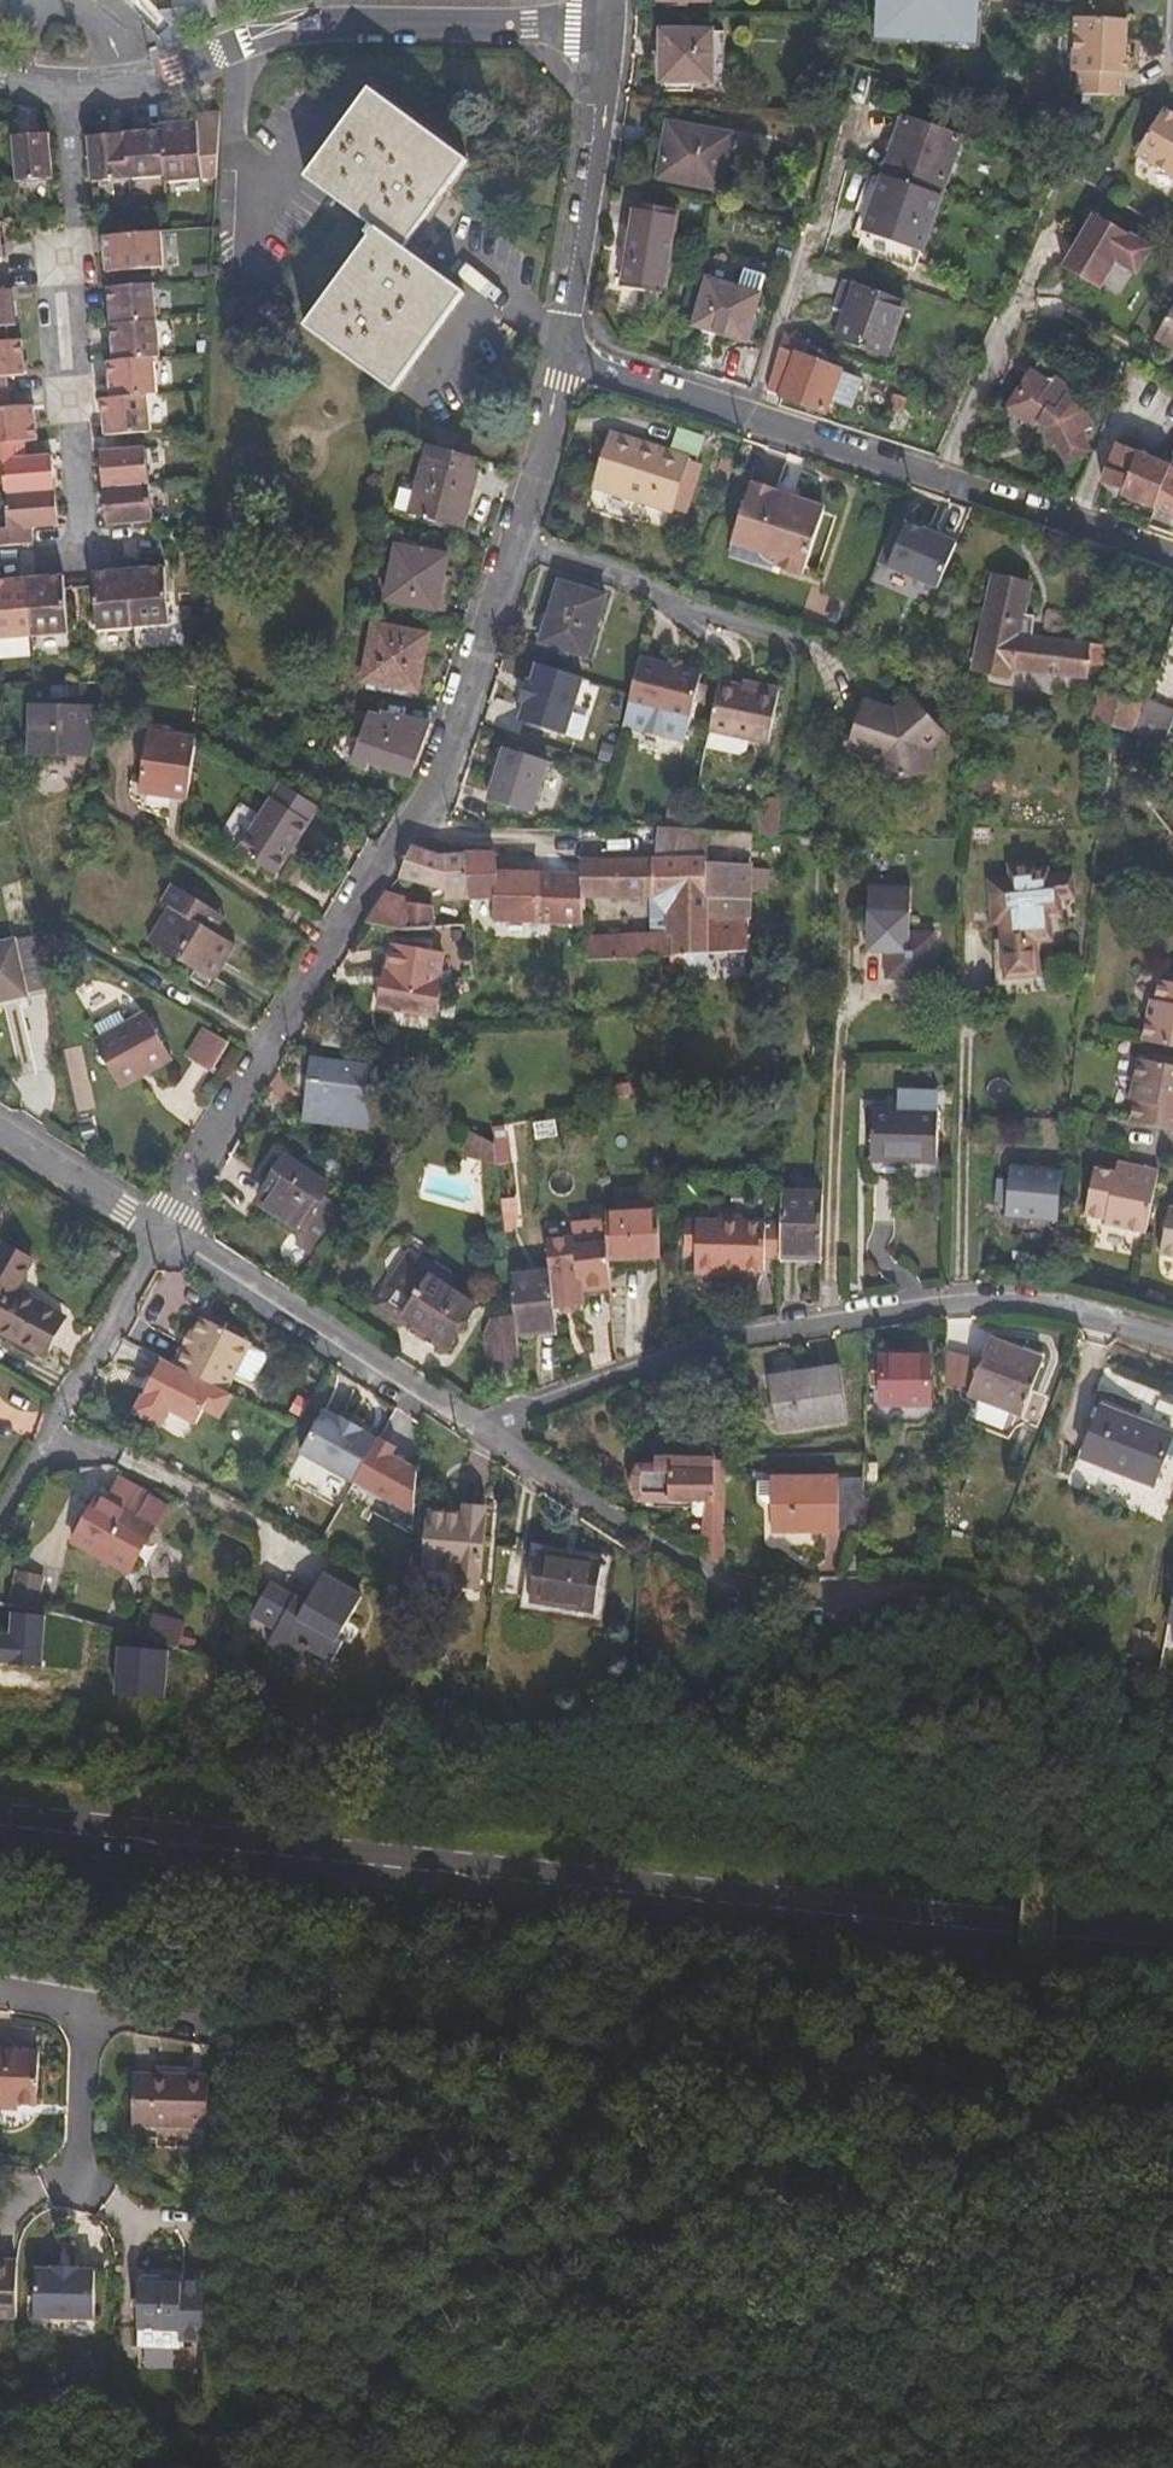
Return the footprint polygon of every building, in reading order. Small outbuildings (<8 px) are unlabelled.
[(185,7),(186,23),(203,20),(239,2),(251,6),(254,0),(208,0),(196,5),(185,7)] [(872,35),(979,41),(982,0),(875,0),(872,35)] [(1080,0),(1076,0),(1074,54),(1079,55),(1079,77),(1123,78),(1125,59),(1128,57),(1130,39),(1126,38),(1128,2),(1080,0)] [(186,23),(185,7),(167,10),(175,25),(186,23)] [(660,33),(659,83),(690,84),(710,84),(711,33),(660,33)] [(305,321),(394,385),(463,285),(402,241),(464,152),(364,82),(302,171),(372,222),(305,321)] [(690,84),(659,83),(659,91),(690,91),(690,84)] [(1161,86),(1132,130),(1172,158),(1172,94),(1161,86)] [(196,109),(213,109),(213,101),(196,100),(196,109)] [(167,169),(212,165),(213,109),(196,109),(160,114),(161,119),(165,161),(167,169)] [(881,176),(938,198),(961,140),(905,118),(881,176)] [(128,164),(165,161),(161,119),(124,123),(128,164)] [(658,159),(664,124),(655,122),(649,157),(658,159)] [(90,169),(128,164),(124,123),(86,128),(90,169)] [(726,133),(664,124),(658,159),(656,178),(717,186),(726,133)] [(10,134),(15,171),(17,181),(51,177),(46,130),(10,134)] [(881,176),(872,172),(844,244),(853,248),(881,176)] [(169,187),(168,176),(134,177),(134,188),(169,187)] [(908,270),(912,262),(938,198),(881,176),(853,248),(908,270)] [(659,295),(674,212),(630,204),(616,288),(659,295)] [(1138,270),(1154,243),(1097,208),(1065,262),(1103,284),(1119,258),(1138,270)] [(109,263),(115,263),(161,256),(157,220),(135,222),(104,225),(109,263)] [(744,320),(751,274),(697,266),(689,311),(744,320)] [(116,315),(156,311),(152,274),(117,276),(111,277),(116,315)] [(887,330),(900,298),(841,277),(830,305),(841,310),(831,334),(879,353),(881,349),(887,351),(894,333),(887,330)] [(8,317),(15,317),(12,280),(0,281),(0,317),(8,317)] [(1168,281),(1146,323),(1172,337),(1172,284),(1168,281)] [(120,352),(155,347),(161,347),(156,311),(116,315),(120,352)] [(28,432),(37,431),(34,401),(13,402),(9,368),(26,366),(22,332),(10,334),(0,335),(0,435),(28,432)] [(785,341),(766,395),(823,415),(827,404),(837,374),(805,363),(810,350),(785,341)] [(115,388),(153,386),(160,385),(155,347),(120,352),(113,352),(115,388)] [(1067,458),(1090,448),(1081,432),(1091,426),(1080,406),(1078,407),(1075,401),(1067,395),(1069,389),(1054,380),(1051,385),(1031,373),(1008,409),(1036,426),(1040,421),(1046,422),(1043,425),(1054,444),(1059,444),(1067,458)] [(837,374),(827,404),(852,413),(863,383),(837,374)] [(134,426),(158,425),(153,386),(115,388),(116,391),(109,392),(112,429),(134,426)] [(944,415),(954,420),(962,401),(951,397),(944,415)] [(669,503),(686,453),(612,430),(596,479),(669,503)] [(6,453),(30,450),(28,432),(0,435),(0,453),(6,453)] [(112,482),(157,476),(153,439),(134,441),(107,444),(112,482)] [(1156,508),(1157,505),(1171,469),(1172,466),(1172,463),(1124,441),(1112,467),(1126,474),(1120,486),(1119,491),(1156,508)] [(463,525),(483,461),(432,446),(413,510),(463,525)] [(6,453),(7,477),(39,471),(59,467),(57,448),(38,449),(30,450),(6,453)] [(704,459),(686,453),(669,503),(686,510),(704,459)] [(1101,476),(1120,486),(1126,474),(1112,467),(1106,464),(1101,476)] [(39,471),(40,488),(61,487),(59,467),(39,471)] [(1156,508),(1172,515),(1172,470),(1171,469),(1157,505),(1156,508)] [(7,477),(8,489),(40,488),(39,471),(7,477)] [(112,482),(116,515),(151,513),(160,512),(157,476),(112,482)] [(61,487),(40,488),(44,521),(64,518),(61,487)] [(800,579),(823,510),(796,502),(794,507),(773,500),(774,494),(748,487),(729,546),(756,556),(758,548),(778,555),(774,570),(800,579)] [(11,523),(14,543),(41,540),(39,522),(44,521),(40,488),(8,489),(11,523)] [(960,540),(910,519),(890,567),(940,588),(960,540)] [(400,541),(438,547),(439,542),(402,536),(400,541)] [(446,550),(438,547),(400,541),(394,540),(385,593),(444,602),(451,564),(444,563),(446,550)] [(137,561),(144,618),(181,613),(175,558),(137,561)] [(1128,558),(1126,565),(1153,574),(1156,566),(1128,558)] [(103,565),(105,578),(109,621),(144,618),(137,561),(103,565)] [(39,578),(43,629),(77,626),(73,582),(72,570),(39,572),(39,578)] [(0,577),(2,585),(39,578),(39,572),(0,577)] [(5,633),(43,629),(39,578),(2,585),(5,633)] [(591,659),(611,596),(561,581),(541,643),(591,659)] [(1012,675),(1083,690),(1090,653),(1028,640),(1032,622),(1023,620),(1029,590),(990,582),(970,678),(1009,686),(1012,675)] [(446,622),(457,627),(461,613),(450,609),(446,622)] [(360,679),(363,679),(409,688),(415,689),(425,632),(371,622),(360,679)] [(1163,746),(1172,717),(1172,650),(1171,649),(1172,643),(1172,624),(1151,684),(1133,737),(1163,746)] [(641,657),(624,726),(687,741),(704,672),(641,657)] [(514,717),(560,731),(577,673),(532,660),(526,678),(521,677),(515,697),(520,699),(514,717)] [(1092,725),(1112,731),(1133,737),(1151,684),(1121,675),(1114,700),(1101,696),(1092,725)] [(409,688),(363,679),(362,688),(408,697),(409,688)] [(708,748),(718,750),(740,754),(749,756),(752,742),(771,747),(783,690),(746,682),(744,687),(722,682),(708,748)] [(865,702),(861,716),(856,737),(847,726),(839,745),(881,760),(888,783),(934,772),(928,749),(948,732),(913,696),(897,711),(865,702)] [(856,737),(861,716),(857,711),(843,722),(847,726),(856,737)] [(429,729),(369,715),(355,770),(368,773),(370,765),(417,777),(429,729)] [(97,761),(103,718),(34,716),(32,758),(97,761)] [(188,797),(196,752),(196,732),(149,728),(139,793),(148,794),(171,796),(188,797)] [(548,765),(506,752),(490,803),(532,816),(548,765)] [(312,806),(274,783),(230,853),(270,876),(312,806)] [(169,814),(171,796),(148,794),(146,812),(169,814)] [(757,834),(780,836),(783,804),(760,801),(757,834)] [(754,848),(754,834),(687,832),(677,831),(677,864),(710,864),(711,846),(754,848)] [(435,856),(416,848),(403,881),(436,890),(441,900),(464,897),(462,853),(435,856)] [(575,914),(576,895),(576,875),(534,876),(534,871),(508,869),(492,868),(491,854),(462,853),(464,897),(493,897),(495,920),(575,914)] [(508,869),(509,855),(491,854),(492,868),(508,869)] [(1010,942),(1010,968),(1042,969),(1043,938),(1059,938),(1060,913),(1070,912),(1071,898),(1085,898),(1084,876),(1059,875),(1060,866),(1046,866),(1046,861),(1023,860),(1023,872),(1000,872),(998,900),(1002,900),(1002,912),(1005,912),(1005,942),(1010,942)] [(609,896),(608,863),(576,863),(576,875),(576,895),(609,896)] [(670,953),(706,952),(708,920),(710,864),(677,864),(608,863),(609,896),(650,897),(661,908),(660,933),(669,933),(670,953)] [(229,946),(208,932),(197,926),(205,911),(164,887),(155,904),(163,909),(144,945),(207,982),(229,946)] [(935,982),(937,932),(912,930),(913,888),(869,887),(866,955),(884,956),(884,980),(935,982)] [(405,898),(388,892),(369,924),(404,927),(405,906),(405,898)] [(430,907),(405,906),(404,927),(430,926),(430,907)] [(197,926),(208,932),(214,915),(205,911),(197,926)] [(706,952),(748,951),(749,920),(708,920),(706,952)] [(610,956),(609,933),(575,933),(576,957),(610,956)] [(610,956),(634,954),(666,954),(670,953),(669,933),(660,933),(609,933),(610,956)] [(996,968),(1010,968),(1010,942),(1005,942),(997,942),(996,968)] [(435,1017),(438,985),(440,976),(437,975),(440,953),(388,943),(383,969),(380,980),(376,980),(371,1006),(435,1017)] [(707,971),(706,952),(670,953),(666,954),(667,965),(679,966),(680,973),(707,971)] [(61,1009),(49,955),(0,966),(0,1019),(39,1014),(61,1009)] [(1172,1049),(1172,985),(1168,984),(1152,980),(1148,1001),(1143,1000),(1134,1041),(1172,1049)] [(39,1014),(0,1019),(0,1032),(41,1024),(39,1014)] [(102,1057),(127,1042),(122,1031),(95,1046),(102,1057)] [(146,1032),(127,1042),(102,1057),(95,1061),(122,1106),(173,1076),(146,1032)] [(213,1070),(231,1041),(215,1032),(198,1061),(213,1070)] [(78,1110),(95,1107),(83,1045),(66,1049),(78,1110)] [(1140,1055),(1139,1061),(1164,1066),(1166,1060),(1140,1055)] [(1171,1133),(1172,1125),(1172,1068),(1164,1066),(1139,1061),(1130,1060),(1123,1102),(1126,1102),(1122,1123),(1163,1131),(1171,1133)] [(365,1107),(368,1077),(313,1072),(309,1124),(369,1129),(371,1108),(365,1107)] [(938,1155),(941,1087),(911,1085),(911,1103),(872,1103),(871,1154),(938,1155)] [(499,1176),(495,1146),(464,1132),(465,1165),(499,1176)] [(103,1138),(106,1153),(124,1149),(121,1135),(103,1138)] [(1109,1163),(1108,1173),(1116,1175),(1118,1164),(1109,1163)] [(1096,1225),(1140,1235),(1154,1173),(1118,1164),(1116,1175),(1108,1173),(1088,1169),(1077,1216),(1097,1220),(1096,1225)] [(287,1167),(278,1182),(283,1186),(268,1212),(306,1238),(331,1196),(287,1167)] [(1005,1207),(1004,1223),(1061,1230),(1067,1179),(1012,1173),(1011,1186),(997,1184),(994,1205),(1005,1207)] [(283,1186),(278,1182),(262,1209),(268,1212),(283,1186)] [(783,1259),(822,1260),(824,1197),(785,1196),(784,1224),(783,1259)] [(662,1253),(657,1203),(603,1208),(604,1215),(606,1238),(608,1257),(662,1253)] [(1163,1207),(1153,1252),(1172,1256),(1172,1209),(1163,1207)] [(606,1238),(604,1215),(576,1218),(576,1235),(578,1240),(606,1238)] [(742,1277),(743,1223),(702,1222),(701,1276),(742,1277)] [(767,1278),(767,1259),(768,1224),(743,1223),(742,1277),(767,1278)] [(767,1259),(783,1259),(784,1224),(768,1224),(767,1259)] [(576,1235),(549,1239),(554,1273),(558,1301),(580,1299),(578,1286),(610,1284),(608,1257),(606,1238),(578,1240),(576,1235)] [(0,1253),(0,1331),(42,1354),(64,1316),(19,1290),(33,1264),(3,1247),(0,1253)] [(453,1354),(480,1310),(460,1296),(464,1287),(465,1277),(461,1271),(444,1263),(439,1266),(420,1253),(383,1309),(453,1354)] [(519,1333),(563,1328),(558,1301),(554,1273),(512,1278),(517,1317),(519,1333)] [(519,1333),(517,1317),(493,1321),(483,1345),(488,1372),(524,1367),(519,1333)] [(182,1353),(172,1374),(228,1400),(229,1399),(237,1383),(252,1390),(258,1388),(268,1367),(266,1361),(251,1354),(252,1352),(203,1326),(194,1342),(186,1355),(184,1354),(182,1353)] [(1016,1422),(1038,1365),(983,1346),(963,1401),(1016,1422)] [(931,1403),(931,1352),(883,1354),(883,1403),(931,1403)] [(172,1374),(158,1368),(133,1425),(160,1437),(168,1421),(195,1433),(203,1417),(220,1425),(230,1402),(228,1400),(172,1374)] [(847,1421),(839,1370),(767,1381),(775,1433),(847,1421)] [(1172,1431),(1172,1430),(1101,1401),(1081,1452),(1152,1482),(1172,1431)] [(353,1480),(377,1438),(362,1429),(364,1426),(341,1413),(340,1416),(325,1407),(300,1449),(353,1480)] [(380,1436),(356,1478),(414,1510),(417,1468),(393,1453),(398,1445),(380,1436)] [(709,1554),(729,1556),(728,1530),(728,1511),(725,1465),(715,1464),(715,1450),(658,1450),(658,1460),(636,1460),(636,1497),(656,1497),(657,1504),(697,1504),(697,1497),(708,1496),(709,1514),(709,1554)] [(783,1531),(858,1531),(869,1491),(869,1477),(774,1477),(775,1503),(783,1503),(783,1531)] [(158,1540),(171,1514),(149,1503),(151,1496),(119,1483),(105,1508),(101,1505),(78,1550),(133,1580),(154,1539),(158,1540)] [(700,1514),(709,1514),(708,1496),(697,1497),(697,1504),(697,1508),(700,1514)] [(480,1586),(486,1501),(463,1499),(463,1509),(431,1506),(426,1564),(458,1566),(457,1582),(480,1586)] [(775,1531),(783,1531),(783,1503),(775,1503),(775,1531)] [(600,1608),(608,1558),(540,1548),(532,1597),(600,1608)] [(26,1575),(17,1605),(36,1610),(45,1580),(26,1575)] [(349,1637),(365,1598),(322,1577),(309,1605),(271,1592),(259,1621),(285,1632),(278,1646),(307,1661),(314,1645),(345,1657),(353,1639),(349,1637)] [(46,1616),(16,1612),(13,1636),(0,1634),(0,1663),(42,1668),(46,1616)] [(153,1643),(178,1652),(186,1631),(161,1621),(153,1643)] [(116,1697),(164,1702),(169,1655),(121,1650),(116,1697)] [(10,2114),(10,2111),(40,2112),(40,2058),(0,2057),(0,2114),(10,2114)] [(139,2114),(214,2118),(215,2069),(141,2064),(139,2114)] [(92,2316),(93,2268),(76,2268),(76,2265),(52,2263),(52,2267),(34,2267),(33,2315),(92,2316)] [(22,2267),(0,2267),(0,2315),(21,2316),(22,2267)] [(207,2333),(209,2272),(186,2271),(186,2279),(166,2278),(161,2271),(150,2270),(141,2278),(141,2330),(146,2330),(147,2338),(184,2339),(184,2332),(207,2333)]
